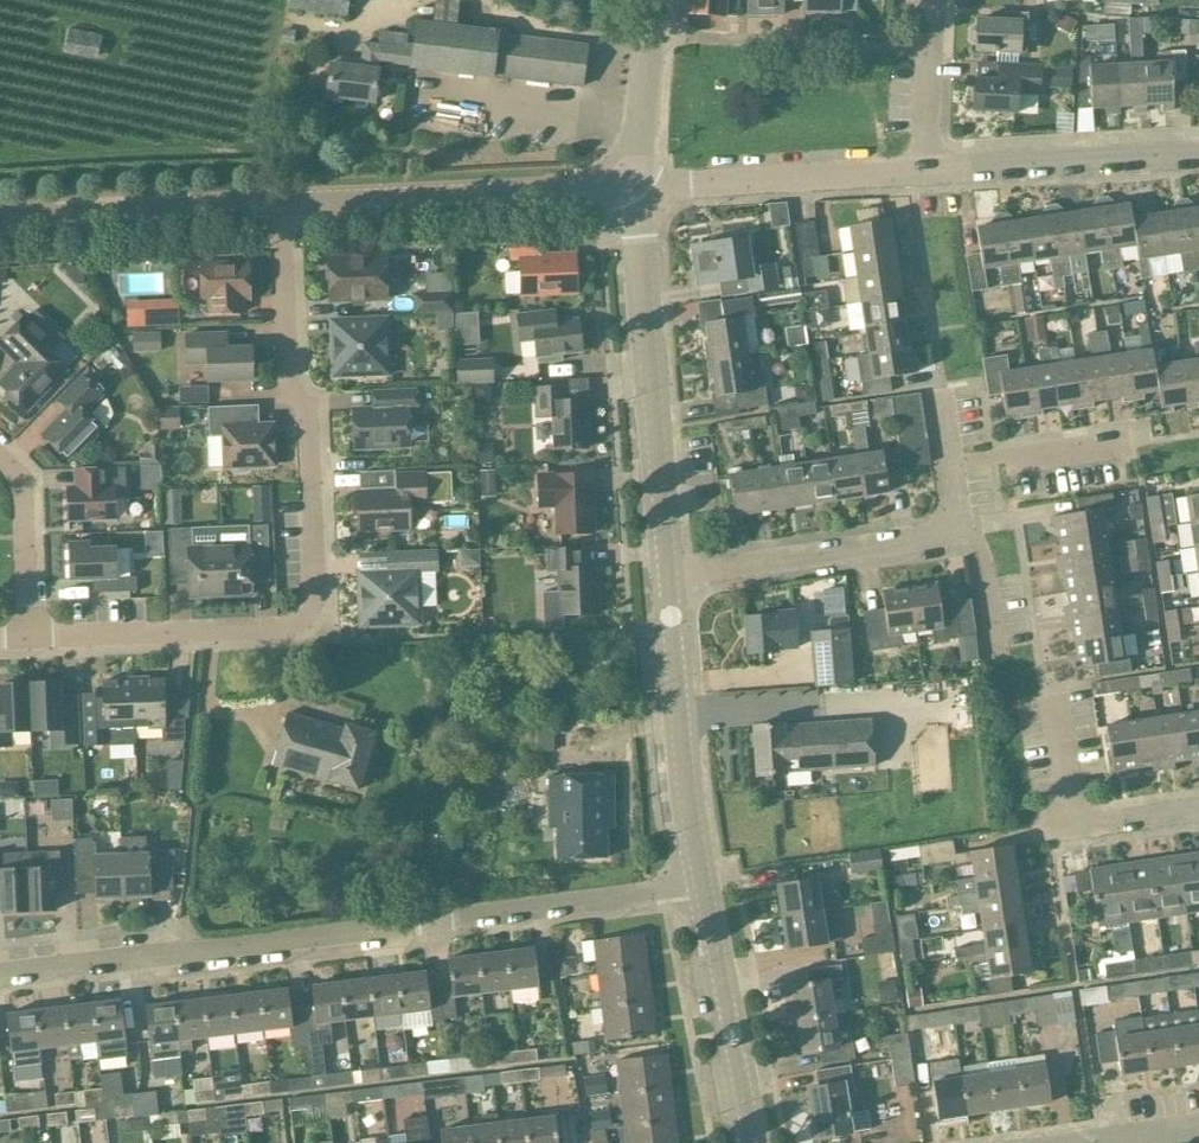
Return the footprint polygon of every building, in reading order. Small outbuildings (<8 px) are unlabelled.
[(287,8),(347,16),(349,0),(288,0),(287,8)] [(462,0),(434,0),(432,21),(459,24),(462,0)] [(688,13),(739,17),(740,0),(689,0),(688,13)] [(784,2),(784,0),(747,0),(747,14),(784,14),(784,2)] [(784,2),(804,1),(804,13),(840,13),(840,11),(857,10),(857,0),(784,0),(784,2)] [(997,62),(1018,63),(1019,53),(1019,52),(1036,53),(1038,14),(1018,13),(1018,12),(995,11),(994,19),(977,18),(977,27),(973,26),(970,29),(970,40),(972,42),(976,43),(976,50),(998,51),(997,62)] [(1070,33),(1071,32),(1076,21),(1060,14),(1054,26),(1070,33)] [(1131,42),(1143,41),(1142,17),(1130,18),(1131,42)] [(1181,19),(1180,34),(1198,35),(1198,19),(1197,19),(1197,20),(1181,19)] [(412,47),(409,66),(409,68),(494,79),(494,77),(583,87),(589,44),(500,33),(500,30),(415,20),(412,47)] [(1082,22),(1081,46),(1112,47),(1113,22),(1082,22)] [(96,59),(102,34),(68,27),(63,53),(96,59)] [(294,45),(296,32),(296,29),(283,27),(281,43),(294,45)] [(409,66),(412,47),(406,46),(407,33),(380,30),(378,43),(364,41),(361,59),(336,55),(335,64),(330,63),(326,96),(375,102),(377,81),(379,69),(378,69),(379,62),(409,66)] [(1146,105),(1147,105),(1162,104),(1162,112),(1174,111),(1173,103),(1172,82),(1187,81),(1185,50),(1157,51),(1158,62),(1144,62),(1146,105)] [(1119,106),(1117,64),(1116,64),(1116,53),(1081,55),(1077,109),(1092,107),(1092,108),(1107,107),(1108,115),(1120,114),(1120,106),(1119,106)] [(1018,63),(997,62),(978,61),(977,77),(974,77),(973,111),(1017,113),(1018,92),(1039,94),(1041,64),(1018,63)] [(1147,112),(1147,105),(1146,105),(1144,62),(1117,64),(1119,106),(1120,106),(1134,106),(1135,113),(1147,112)] [(1072,89),(1073,69),(1050,67),(1049,88),(1072,89)] [(1136,245),(1130,207),(1130,203),(1114,206),(1112,200),(1108,198),(1108,196),(1103,197),(1114,269),(1123,267),(1120,248),(1136,245)] [(1103,271),(1114,269),(1103,197),(1097,197),(1097,199),(1092,204),(1093,209),(1079,211),(1085,253),(1100,251),(1103,271)] [(1192,271),(1198,270),(1198,208),(1192,209),(1192,203),(1186,199),(1182,200),(1192,271)] [(787,225),(786,200),(766,201),(768,226),(787,225)] [(1182,273),(1192,271),(1182,200),(1176,200),(1172,206),(1173,212),(1158,214),(1164,255),(1180,253),(1182,273)] [(1085,253),(1079,211),(1064,214),(1062,210),(1057,205),(1057,204),(1052,205),(1063,281),(1063,276),(1072,275),(1069,255),(1085,253)] [(1064,287),(1063,281),(1052,205),(1046,205),(1046,207),(1042,211),(1043,217),(1028,219),(1034,261),(1049,258),(1054,289),(1064,287)] [(1164,255),(1158,214),(1143,216),(1142,211),(1136,206),(1130,207),(1136,245),(1141,279),(1152,277),(1149,258),(1164,255)] [(853,251),(894,245),(890,220),(885,220),(883,208),(857,211),(859,224),(849,226),(853,251)] [(1002,286),(1012,285),(1001,212),(996,213),(996,214),(991,219),(992,225),(976,227),(980,253),(966,255),(971,292),(988,289),(985,268),(999,266),(1002,286)] [(1034,261),(1028,219),(1013,222),(1012,217),(1007,213),(1007,212),(1001,212),(1012,285),(1021,283),(1018,263),(1034,261)] [(801,259),(812,258),(812,257),(819,256),(813,221),(795,223),(801,259)] [(751,266),(750,260),(746,238),(692,246),(698,284),(743,278),(745,293),(779,288),(775,262),(751,266)] [(540,255),(540,239),(510,240),(511,258),(519,258),(521,295),(577,293),(575,254),(540,255)] [(857,277),(897,271),(894,245),(853,251),(857,276),(857,277)] [(330,301),(387,299),(385,256),(329,258),(330,301)] [(812,258),(801,259),(803,278),(815,276),(812,258)] [(243,312),(243,298),(250,298),(248,262),(201,264),(202,300),(205,300),(205,314),(243,312)] [(783,268),(785,279),(798,277),(796,266),(783,268)] [(861,302),(901,296),(897,271),(857,277),(857,276),(843,279),(846,304),(861,301),(861,302)] [(1026,314),(1021,285),(1013,286),(1017,315),(1026,314)] [(803,311),(815,309),(829,307),(826,289),(800,293),(802,311),(803,311)] [(414,315),(455,312),(454,290),(413,293),(414,315)] [(864,327),(905,321),(901,296),(861,302),(861,303),(846,305),(850,331),(865,328),(864,327)] [(747,354),(760,352),(754,317),(751,297),(722,302),(724,320),(705,323),(711,360),(747,354)] [(122,310),(123,318),(130,318),(130,325),(153,323),(152,305),(129,306),(129,310),(122,310)] [(1106,317),(1120,315),(1118,305),(1105,307),(1106,317)] [(36,309),(29,316),(27,315),(0,342),(0,344),(19,363),(0,383),(0,384),(27,410),(66,369),(50,354),(65,338),(36,309)] [(815,309),(803,311),(805,330),(817,328),(815,309)] [(547,323),(546,312),(518,315),(521,341),(535,339),(537,356),(582,351),(578,320),(547,323)] [(1028,336),(1046,334),(1044,315),(1025,317),(1028,336)] [(333,377),(390,375),(388,317),(331,319),(333,377)] [(868,353),(909,347),(905,321),(864,327),(865,328),(868,353)] [(787,345),(807,341),(803,323),(784,326),(787,345)] [(1134,401),(1127,354),(1110,356),(1107,330),(1098,331),(1108,399),(1122,397),(1123,403),(1134,401)] [(1093,401),(1108,399),(1098,331),(1087,333),(1090,359),(1076,361),(1083,409),(1094,407),(1093,401)] [(134,352),(163,351),(162,332),(134,333),(134,352)] [(1159,391),(1155,365),(1152,350),(1149,332),(1139,333),(1141,351),(1127,354),(1134,401),(1144,399),(1143,393),(1158,391),(1159,391)] [(220,349),(219,333),(186,334),(187,364),(208,363),(208,381),(253,379),(252,348),(220,349)] [(818,360),(828,359),(825,341),(813,343),(816,361),(818,360)] [(1194,342),(1196,359),(1181,362),(1187,403),(1186,403),(1187,409),(1198,408),(1198,402),(1198,401),(1198,341),(1194,342)] [(1181,362),(1178,344),(1168,345),(1171,363),(1155,365),(1159,391),(1158,391),(1160,407),(1161,407),(1162,413),(1173,412),(1173,405),(1186,403),(1187,403),(1181,362)] [(1083,409),(1076,361),(1060,364),(1058,346),(1048,347),(1057,407),(1072,404),(1072,410),(1083,409)] [(864,395),(891,391),(889,376),(913,373),(909,347),(868,353),(857,354),(864,395)] [(1042,409),(1057,407),(1048,347),(1038,349),(1040,367),(1025,369),(1032,417),(1043,415),(1042,409)] [(747,354),(711,360),(716,396),(735,393),(737,410),(767,405),(765,387),(760,352),(747,354)] [(1006,356),(983,360),(988,392),(1001,390),(1005,414),(1021,412),(1022,418),(1032,416),(1025,369),(1009,371),(1006,356)] [(458,385),(495,384),(494,358),(457,359),(458,385)] [(831,379),(828,359),(818,360),(821,380),(831,379)] [(92,443),(99,435),(99,426),(86,413),(103,395),(82,375),(58,399),(69,410),(44,436),(66,459),(82,443),(92,443)] [(210,400),(211,384),(183,384),(183,400),(210,400)] [(565,401),(564,387),(536,388),(536,403),(553,402),(555,449),(588,448),(586,400),(565,401)] [(355,448),(411,446),(409,408),(417,408),(416,390),(387,391),(388,408),(353,409),(355,448)] [(894,411),(922,407),(920,392),(892,396),(894,411)] [(850,414),(850,415),(868,413),(868,411),(866,401),(848,404),(850,414)] [(796,405),(798,416),(817,414),(815,402),(796,405)] [(831,417),(850,414),(848,404),(848,403),(830,405),(831,417)] [(257,425),(251,420),(250,405),(208,407),(210,437),(224,436),(225,467),(228,467),(235,473),(246,473),(252,466),(275,465),(273,425),(257,425)] [(780,419),(798,416),(796,405),(778,408),(780,419)] [(161,430),(181,430),(180,407),(160,408),(161,430)] [(896,425),(924,421),(922,407),(894,411),(896,425)] [(744,419),(746,430),(767,427),(765,416),(744,419)] [(725,433),(746,430),(744,419),(724,422),(725,433)] [(898,439),(926,435),(924,421),(896,425),(898,439)] [(852,429),(856,455),(862,496),(888,492),(882,451),(869,453),(865,427),(852,429)] [(900,453),(929,449),(926,435),(898,439),(900,453)] [(140,466),(161,465),(160,442),(148,443),(149,453),(140,453),(140,466)] [(479,464),(495,463),(494,448),(478,449),(479,464)] [(900,456),(902,467),(931,463),(929,449),(900,453),(900,456)] [(837,500),(862,496),(856,455),(831,459),(837,500)] [(812,504),(837,500),(831,459),(805,463),(812,504)] [(786,508),(812,504),(805,463),(780,467),(786,508)] [(761,512),(786,508),(780,467),(755,471),(761,512)] [(481,498),(497,497),(496,470),(480,470),(481,498)] [(69,520),(116,518),(115,497),(127,497),(125,471),(97,472),(97,486),(67,487),(69,520)] [(735,516),(761,512),(755,471),(729,475),(735,516)] [(358,538),(391,536),(391,533),(411,532),(410,504),(427,503),(426,473),(396,474),(397,491),(356,493),(358,538)] [(584,490),(584,475),(591,475),(591,473),(538,475),(539,506),(557,505),(558,534),(593,533),(592,490),(584,490)] [(255,503),(269,502),(268,488),(254,488),(255,503)] [(164,490),(165,525),(182,524),(180,489),(164,490)] [(1064,541),(1105,535),(1101,510),(1114,508),(1112,492),(1076,498),(1078,513),(1051,517),(1052,528),(1062,526),(1064,541)] [(1198,521),(1198,495),(1186,496),(1190,522),(1198,521)] [(1131,521),(1144,520),(1141,502),(1128,504),(1131,521)] [(1150,528),(1163,526),(1160,510),(1148,512),(1150,528)] [(1198,546),(1198,521),(1190,522),(1194,547),(1198,546)] [(248,526),(218,527),(219,548),(221,595),(252,594),(251,570),(257,564),(256,559),(270,558),(268,525),(248,526)] [(1163,526),(1150,528),(1153,544),(1164,541),(1163,526)] [(219,548),(218,527),(193,528),(169,529),(170,562),(184,561),(184,567),(190,573),(190,596),(221,595),(219,548)] [(163,531),(145,532),(146,558),(164,557),(163,531)] [(1058,568),(1109,560),(1105,535),(1064,541),(1066,555),(1056,556),(1058,568)] [(1125,557),(1149,554),(1146,537),(1123,542),(1125,557)] [(90,549),(90,542),(70,543),(71,580),(103,578),(103,593),(137,591),(136,577),(117,578),(115,548),(90,549)] [(582,567),(581,548),(548,550),(549,570),(559,570),(560,591),(543,592),(544,629),(565,628),(564,615),(598,613),(598,591),(594,591),(593,567),(582,567)] [(362,625),(419,623),(417,572),(437,571),(436,551),(387,553),(388,572),(360,573),(362,625)] [(480,552),(463,553),(464,568),(480,568),(480,552)] [(1149,554),(1125,557),(1128,573),(1151,569),(1149,554)] [(1071,589),(1113,583),(1109,560),(1058,568),(1059,578),(1069,576),(1071,589)] [(1158,577),(1171,575),(1169,560),(1155,562),(1158,577)] [(1171,575),(1158,577),(1160,593),(1173,591),(1171,575)] [(909,587),(916,630),(931,628),(933,642),(976,635),(971,598),(954,601),(955,607),(941,609),(937,583),(909,587)] [(1065,617),(1117,609),(1113,583),(1071,589),(1074,603),(1063,604),(1065,617)] [(916,630),(909,587),(882,591),(885,610),(886,617),(865,620),(869,651),(903,646),(901,633),(916,630)] [(1143,605),(1156,603),(1154,587),(1141,589),(1143,605)] [(1041,616),(1062,612),(1058,590),(1037,594),(1041,616)] [(1156,603),(1143,605),(1146,621),(1159,619),(1156,603)] [(1079,640),(1120,634),(1117,609),(1065,617),(1067,630),(1078,628),(1079,640)] [(1166,627),(1178,625),(1176,609),(1163,611),(1166,627)] [(747,653),(777,651),(776,649),(796,647),(793,611),(772,613),(773,615),(745,617),(747,653)] [(829,630),(810,631),(814,687),(853,684),(851,659),(849,637),(849,632),(848,615),(831,616),(828,622),(829,630)] [(1178,625),(1166,627),(1168,641),(1181,640),(1178,625)] [(1120,634),(1079,640),(1081,652),(1071,653),(1073,667),(1098,663),(1100,676),(1132,671),(1130,658),(1124,658),(1120,634)] [(1174,670),(1176,684),(1192,681),(1190,668),(1174,670)] [(1160,686),(1176,684),(1174,670),(1159,672),(1160,686)] [(1120,679),(1122,692),(1143,689),(1141,676),(1120,679)] [(163,678),(133,679),(135,728),(164,726),(165,740),(185,739),(184,718),(187,718),(189,699),(174,698),(173,694),(172,694),(172,698),(164,697),(163,678)] [(106,729),(135,728),(133,679),(104,680),(105,713),(85,714),(87,744),(107,743),(106,729)] [(1101,695),(1122,692),(1120,679),(1099,682),(1099,683),(1101,695)] [(29,683),(31,731),(51,730),(51,744),(79,743),(77,695),(60,696),(60,682),(29,683)] [(31,731),(29,683),(0,685),(0,746),(12,746),(11,732),(31,731)] [(1093,696),(1101,695),(1099,683),(1091,684),(1093,696)] [(333,725),(288,711),(272,765),(327,781),(358,790),(375,731),(335,719),(333,725)] [(1181,713),(1187,754),(1198,753),(1198,711),(1181,713)] [(1173,757),(1187,754),(1181,713),(1156,717),(1164,769),(1174,767),(1173,757)] [(1153,770),(1164,769),(1156,717),(1131,721),(1137,762),(1152,760),(1153,770)] [(875,766),(872,718),(784,724),(784,723),(753,725),(756,775),(787,774),(787,773),(875,766)] [(1124,764),(1137,762),(1131,721),(1106,724),(1113,777),(1125,775),(1124,764)] [(98,751),(85,752),(85,768),(99,768),(98,751)] [(168,792),(181,791),(184,761),(167,761),(168,792)] [(616,829),(615,774),(604,774),(547,775),(548,828),(553,828),(553,836),(557,836),(558,858),(572,857),(572,860),(593,859),(593,858),(606,858),(605,829),(616,829)] [(52,819),(72,819),(71,798),(51,799),(52,819)] [(123,897),(122,855),(97,856),(97,843),(91,839),(74,839),(74,854),(75,880),(96,879),(97,898),(123,897)] [(975,877),(1022,870),(1020,858),(1014,860),(1012,845),(971,851),(955,853),(953,839),(918,845),(921,866),(954,861),(955,865),(972,862),(975,877)] [(851,874),(882,869),(880,849),(849,854),(851,874)] [(122,855),(123,897),(150,896),(149,877),(173,876),(175,850),(147,851),(147,854),(122,855)] [(27,869),(29,911),(55,910),(54,880),(68,880),(67,851),(53,852),(53,868),(27,869)] [(1186,913),(1198,911),(1198,852),(1177,856),(1186,913)] [(27,869),(1,870),(1,854),(0,854),(0,882),(1,882),(3,912),(29,911),(27,869)] [(1157,917),(1186,913),(1177,856),(1148,860),(1157,917)] [(1128,922),(1157,917),(1148,860),(1119,864),(1128,922)] [(1119,864),(1089,869),(1092,890),(1098,926),(1099,931),(1128,926),(1128,924),(1128,922),(1119,864)] [(1073,871),(1074,874),(1076,891),(1077,892),(1092,890),(1089,869),(1073,871)] [(961,905),(1020,896),(1017,882),(1024,881),(1022,870),(975,877),(977,893),(959,896),(961,905)] [(782,916),(822,910),(819,895),(835,892),(832,876),(817,878),(777,884),(782,916)] [(982,928),(1030,921),(1028,909),(1022,910),(1020,896),(961,905),(962,915),(980,913),(982,928)] [(822,910),(782,916),(787,948),(826,942),(822,910)] [(913,913),(895,914),(898,938),(915,936),(913,913)] [(986,953),(1027,947),(1025,932),(1032,931),(1030,921),(982,928),(985,943),(954,948),(955,959),(987,955),(986,953)] [(864,956),(895,951),(891,922),(872,925),(874,936),(861,938),(864,956)] [(598,974),(647,967),(643,933),(593,940),(598,974)] [(902,967),(916,965),(912,940),(898,942),(899,951),(902,967)] [(987,955),(955,959),(956,968),(988,963),(990,979),(1031,973),(1038,972),(1036,960),(1030,961),(1027,947),(986,953),(987,955)] [(505,952),(510,989),(539,986),(534,948),(505,952)] [(1165,970),(1194,965),(1191,951),(1162,955),(1165,970)] [(482,993),(510,989),(505,952),(477,955),(482,993)] [(454,996),(482,993),(477,955),(448,959),(451,987),(440,988),(443,1019),(457,1018),(454,996)] [(579,971),(576,955),(560,958),(563,974),(579,971)] [(1136,974),(1165,970),(1162,955),(1133,959),(1136,974)] [(1136,974),(1133,959),(1125,961),(1121,957),(1103,959),(1099,965),(1100,978),(1106,977),(1106,979),(1136,974)] [(833,1014),(847,1011),(845,999),(831,1001),(828,983),(843,980),(841,965),(807,969),(809,983),(793,986),(798,1019),(833,1013),(833,1014)] [(602,1007),(652,1000),(647,967),(598,974),(602,1007)] [(443,1019),(440,988),(428,990),(426,971),(396,975),(401,1013),(429,1009),(430,1021),(443,1019)] [(1198,987),(1198,972),(1191,973),(1193,988),(1198,987)] [(1166,992),(1193,988),(1191,973),(1164,977),(1166,992)] [(373,1016),(401,1013),(396,975),(368,978),(373,1016)] [(1138,996),(1166,992),(1164,977),(1136,981),(1138,996)] [(345,1020),(373,1016),(368,978),(340,982),(345,1020)] [(898,997),(895,979),(880,981),(883,1000),(898,997)] [(1109,1000),(1138,996),(1136,981),(1107,985),(1109,1000)] [(330,1022),(345,1020),(340,982),(311,985),(314,1004),(302,1005),(307,1046),(332,1043),(330,1022)] [(910,1006),(923,1004),(921,987),(907,989),(910,1006)] [(307,1046),(302,1005),(290,1006),(288,988),(259,992),(264,1030),(291,1027),(294,1048),(307,1046)] [(236,1034),(264,1030),(259,992),(231,995),(236,1034)] [(1008,1016),(1009,1015),(1037,1011),(1039,1027),(1057,1024),(1052,994),(1006,1001),(1008,1016)] [(207,1037),(236,1034),(231,995),(203,999),(207,1037)] [(191,1039),(207,1037),(203,999),(175,1002),(179,1041),(178,1041),(179,1051),(180,1051),(192,1049),(191,1039)] [(92,1003),(96,1041),(125,1037),(121,1000),(92,1003)] [(652,1000),(602,1007),(606,1041),(656,1034),(652,1000)] [(1011,1024),(1009,1015),(1008,1016),(1006,1001),(979,1005),(981,1019),(980,1019),(982,1028),(1011,1024)] [(181,1057),(180,1051),(179,1051),(178,1041),(179,1041),(175,1002),(146,1006),(153,1060),(181,1057)] [(81,1043),(96,1041),(92,1003),(63,1007),(68,1045),(67,1045),(69,1061),(83,1059),(81,1043)] [(953,1024),(980,1019),(981,1019),(979,1005),(950,1009),(953,1024)] [(39,1048),(40,1048),(67,1045),(68,1045),(63,1007),(35,1010),(39,1048)] [(924,1028),(953,1024),(950,1009),(922,1013),(922,1014),(904,1016),(906,1031),(924,1028)] [(42,1063),(40,1048),(39,1048),(35,1010),(6,1014),(11,1052),(13,1067),(42,1063)] [(833,1013),(798,1019),(803,1053),(819,1050),(821,1064),(855,1058),(852,1043),(849,1025),(850,1024),(848,1011),(847,1011),(833,1014),(833,1013)] [(1198,1015),(1170,1019),(1177,1066),(1198,1063),(1198,1016),(1198,1015)] [(1149,1070),(1177,1066),(1170,1019),(1144,1023),(1145,1033),(1144,1033),(1149,1070)] [(1149,1070),(1144,1033),(1116,1037),(1115,1030),(1095,1033),(1100,1064),(1119,1061),(1121,1075),(1149,1070)] [(890,1059),(911,1056),(907,1032),(887,1035),(890,1059)] [(517,1051),(519,1063),(537,1061),(536,1049),(517,1051)] [(491,1066),(519,1063),(517,1051),(489,1054),(491,1066)] [(471,1069),(491,1066),(489,1054),(470,1056),(471,1069)] [(621,1093),(670,1087),(666,1054),(617,1060),(621,1093)] [(911,1056),(890,1059),(895,1088),(915,1084),(911,1056)] [(407,1064),(409,1077),(450,1072),(449,1059),(407,1064)] [(381,1080),(409,1077),(407,1064),(389,1067),(379,1068),(381,1080)] [(1017,1068),(1024,1106),(1051,1102),(1045,1064),(1017,1068)] [(849,1114),(849,1112),(853,1110),(851,1097),(855,1096),(851,1065),(815,1070),(818,1086),(808,1088),(816,1138),(852,1132),(871,1129),(868,1111),(849,1114)] [(520,1069),(521,1082),(540,1080),(539,1067),(520,1069)] [(361,1082),(381,1080),(379,1068),(360,1070),(361,1082)] [(996,1110),(1024,1106),(1017,1068),(990,1073),(996,1110)] [(493,1086),(521,1082),(520,1069),(492,1073),(493,1086)] [(311,1077),(312,1088),(353,1083),(351,1071),(332,1074),(332,1075),(311,1077)] [(484,1087),(493,1086),(492,1073),(463,1076),(464,1088),(464,1094),(484,1091),(484,1087)] [(967,1115),(996,1110),(990,1073),(961,1077),(967,1115)] [(445,1091),(464,1088),(463,1076),(444,1079),(445,1091)] [(187,1104),(215,1100),(213,1088),(212,1077),(193,1079),(194,1090),(185,1091),(186,1099),(187,1104)] [(271,1093),(312,1088),(311,1077),(289,1080),(289,1079),(270,1081),(271,1093)] [(938,1119),(967,1115),(961,1077),(932,1081),(938,1119)] [(587,1080),(588,1093),(608,1092),(607,1079),(587,1080)] [(243,1097),(271,1093),(270,1081),(251,1083),(251,1082),(241,1083),(241,1084),(243,1097)] [(103,1100),(102,1088),(101,1082),(88,1084),(88,1089),(83,1090),(74,1091),(75,1104),(103,1100)] [(224,1099),(243,1097),(241,1084),(222,1087),(224,1099)] [(380,1087),(381,1099),(400,1097),(399,1084),(380,1087)] [(112,1095),(122,1094),(121,1086),(102,1088),(103,1100),(112,1099),(112,1095)] [(353,1102),(381,1099),(380,1087),(351,1090),(353,1102)] [(625,1126),(674,1120),(670,1087),(621,1093),(625,1126)] [(326,1106),(353,1102),(351,1090),(325,1093),(326,1106)] [(5,1096),(5,1100),(6,1112),(48,1108),(46,1091),(5,1096)] [(56,1106),(75,1104),(74,1091),(54,1094),(56,1106)] [(159,1115),(159,1114),(157,1103),(156,1091),(131,1093),(134,1116),(158,1115),(159,1115)] [(115,1118),(134,1116),(131,1093),(122,1094),(112,1095),(112,1099),(115,1118)] [(289,1110),(326,1106),(325,1093),(288,1098),(289,1110)] [(244,1116),(264,1113),(263,1101),(243,1103),(244,1116)] [(216,1107),(217,1119),(235,1117),(234,1105),(216,1107)] [(219,1133),(217,1119),(216,1107),(188,1110),(189,1123),(188,1123),(190,1136),(219,1133)] [(76,1122),(96,1120),(94,1108),(74,1110),(76,1122)] [(159,1127),(188,1123),(189,1123),(188,1110),(159,1114),(159,1115),(158,1115),(159,1127)] [(612,1124),(610,1111),(590,1114),(593,1127),(612,1124)] [(48,1126),(67,1123),(66,1112),(47,1114),(48,1126)] [(498,1122),(497,1113),(484,1114),(485,1124),(469,1126),(472,1142),(500,1142),(498,1123),(498,1122)] [(20,1130),(39,1128),(38,1115),(18,1118),(20,1130)] [(427,1115),(403,1118),(406,1142),(430,1142),(427,1115)] [(529,1142),(558,1142),(555,1116),(526,1119),(529,1142)] [(11,1131),(10,1118),(0,1120),(0,1133),(11,1131)] [(137,1119),(137,1130),(138,1130),(147,1130),(147,1129),(146,1118),(137,1119)] [(526,1119),(498,1122),(498,1123),(500,1142),(529,1142),(526,1119)] [(625,1126),(627,1142),(677,1142),(674,1120),(625,1126)] [(469,1126),(440,1129),(442,1142),(472,1142),(469,1126)] [(591,1142),(597,1142),(608,1141),(605,1128),(602,1128),(592,1130),(589,1131),(591,1142)]
